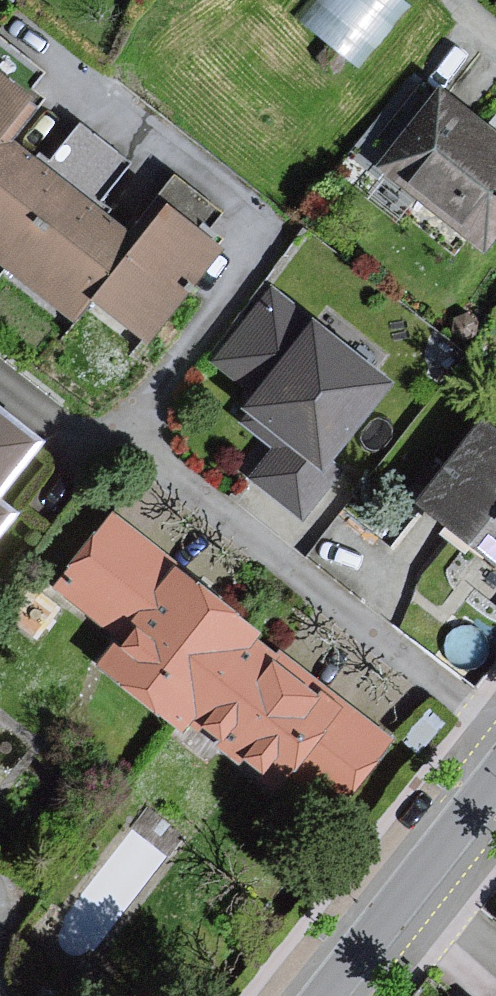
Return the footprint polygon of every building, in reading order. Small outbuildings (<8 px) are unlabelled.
[(401,0),(312,0),(294,24),(353,70),(405,4),(401,0)] [(0,73),(0,130),(28,94),(0,73)] [(442,91),(382,165),(485,247),(495,233),(495,134),(491,131),(442,91)] [(101,198),(134,155),(82,115),(49,158),(101,198)] [(0,132),(0,264),(4,268),(68,184),(0,132)] [(174,170),(160,191),(203,221),(217,200),(174,170)] [(134,233),(68,184),(4,268),(70,317),(86,296),(134,233)] [(162,196),(134,233),(86,296),(148,343),(224,243),(162,196)] [(248,409),(241,417),(274,444),(248,475),(299,516),(339,466),(325,455),(388,377),(311,315),(271,284),(212,358),(251,389),(240,403),(248,409)] [(37,437),(0,407),(0,483),(37,437)] [(482,420),(420,498),(495,557),(495,431),(482,420)] [(181,728),(187,721),(253,636),(258,629),(175,565),(109,515),(55,584),(121,635),(98,664),(181,728)] [(281,650),(277,655),(253,636),(187,721),(196,728),(201,722),(217,733),(212,740),(237,760),(244,751),(261,764),(254,773),(275,790),(300,758),(345,793),(390,735),(281,650)]
